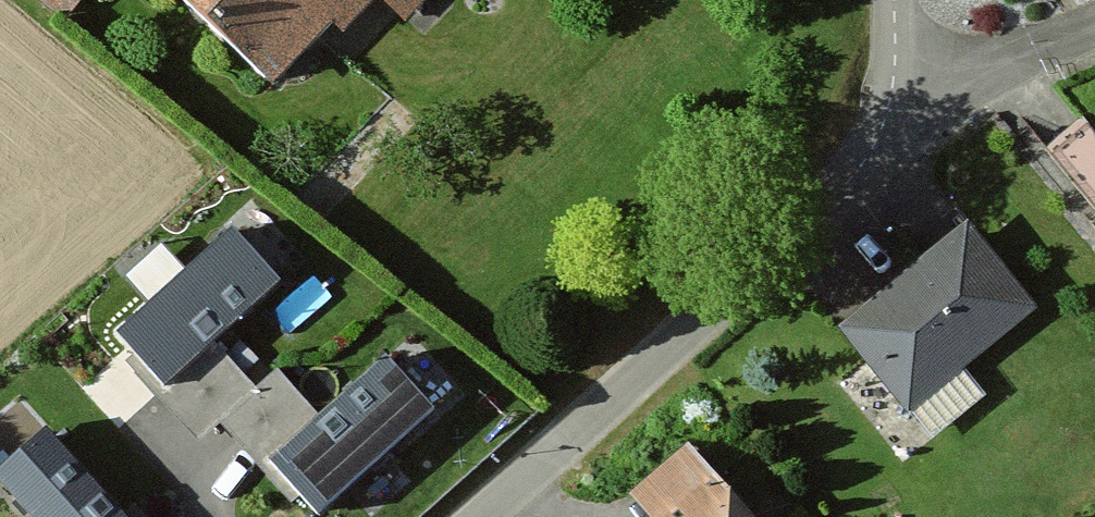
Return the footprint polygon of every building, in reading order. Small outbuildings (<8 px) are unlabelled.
[(72,17),(86,0),(51,0),(72,17)] [(285,86),(339,30),(351,42),(391,1),(411,20),(430,0),(195,0),(285,86)] [(233,215),(125,323),(187,385),(296,277),(233,215)] [(975,219),(847,326),(919,412),(1047,305),(975,219)] [(450,409),(391,349),(285,453),(344,513),(450,409)] [(251,437),(308,387),(285,361),(228,412),(251,437)] [(4,465),(51,516),(144,516),(54,419),(4,465)] [(699,438),(636,492),(658,516),(767,516),(699,438)]
